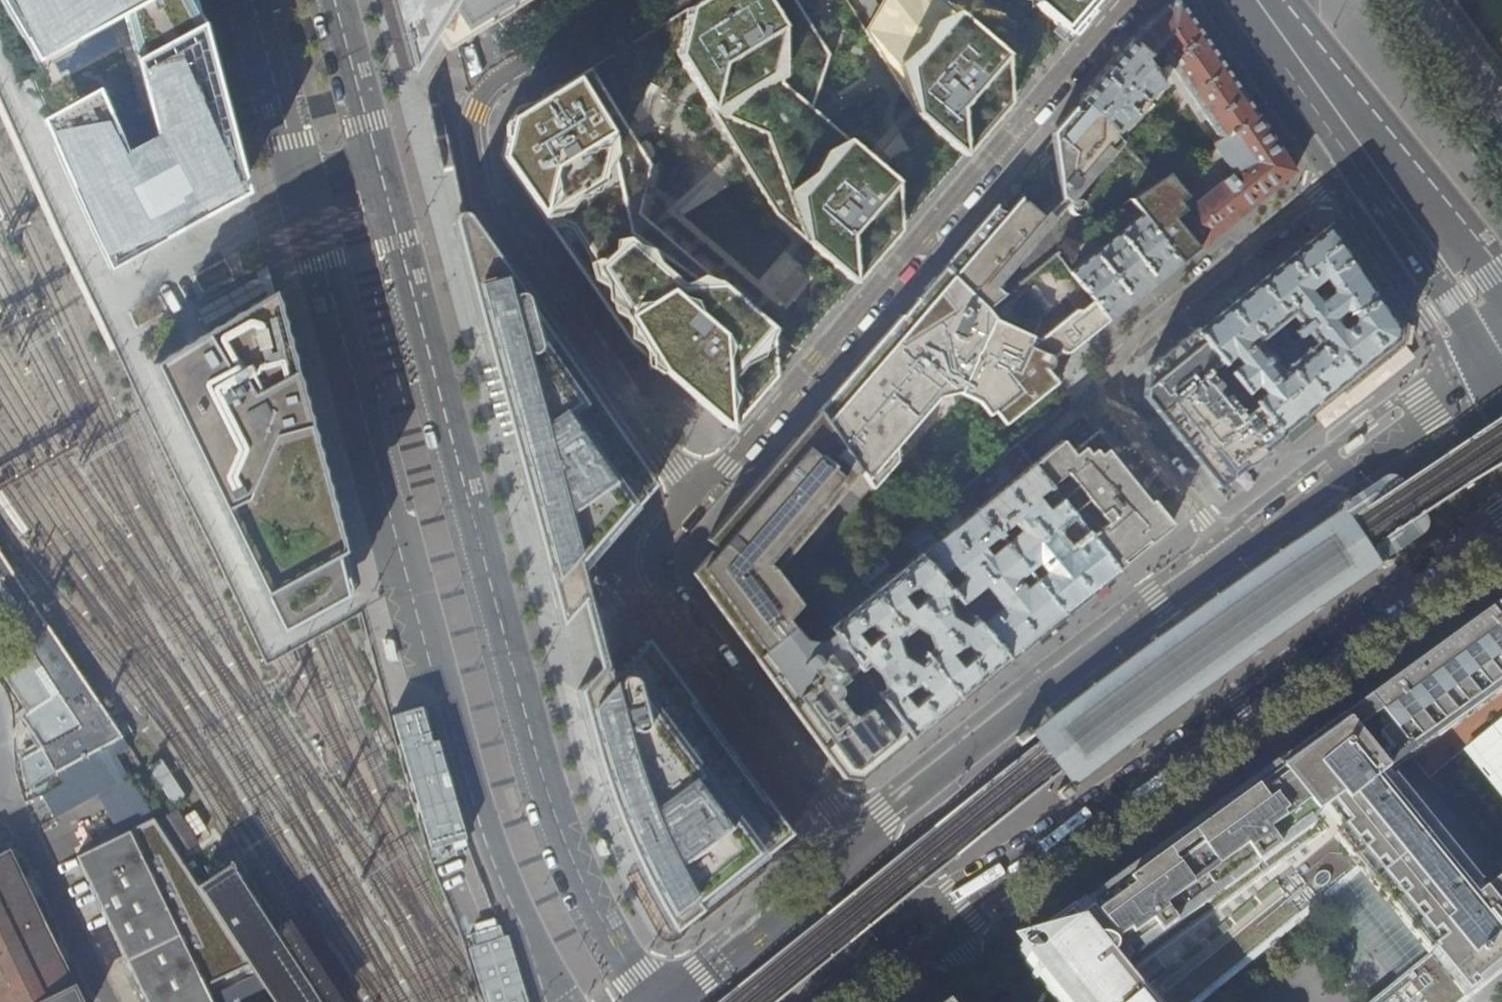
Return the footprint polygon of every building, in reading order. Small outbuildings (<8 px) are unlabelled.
[(41,57),(139,10),(174,133),(143,154),(118,98),(59,127),(112,272),(260,193),(230,83),(215,26),(210,26),(198,0),(1,0),(41,57)] [(411,73),(440,55),(463,41),(518,7),(529,0),(402,0),(396,4),(407,55),(411,73)] [(680,55),(781,221),(854,285),(900,233),(896,183),(812,109),(830,55),(796,0),(701,0),(689,8),(680,55)] [(916,113),(974,28),(943,0),(880,0),(890,16),(866,33),(916,113)] [(1050,2),(1037,0),(1033,0),(1032,6),(1068,38),(1100,0),(1049,0),(1050,2)] [(1168,63),(1220,140),(1257,116),(1244,97),(1192,20),(1179,1),(1171,1),(1145,25),(1131,41),(1149,57),(1146,60),(1155,72),(1168,63)] [(1007,57),(974,28),(916,113),(964,159),(1009,106),(1007,57)] [(1164,87),(1155,72),(1146,60),(1149,57),(1131,41),(1113,62),(1081,100),(1098,114),(1116,135),(1138,117),(1136,115),(1154,93),(1164,87)] [(651,167),(592,67),(513,117),(502,159),(630,343),(730,429),(776,377),(771,327),(639,214),(651,167)] [(1059,124),(1051,133),(1063,197),(1106,146),(1113,152),(1123,142),(1116,135),(1098,114),(1081,100),(1080,99),(1059,124)] [(1278,186),(1295,172),(1274,142),(1257,116),(1220,140),(1214,145),(1233,173),(1184,212),(1161,180),(1158,182),(1130,200),(1141,214),(1181,264),(1198,250),(1234,221),(1278,186)] [(876,128),(873,118),(851,125),(854,135),(876,128)] [(961,246),(943,267),(987,309),(1003,297),(989,283),(1045,218),(1021,197),(1016,203),(1005,216),(995,206),(961,246)] [(647,637),(610,677),(599,677),(587,630),(579,601),(589,590),(585,567),(630,517),(657,485),(559,345),(544,355),(542,343),(542,339),(542,329),(538,318),(532,306),(466,211),(451,216),(468,286),(521,479),(533,523),(547,575),(560,623),(569,618),(573,637),(581,673),(578,687),(588,726),(596,754),(601,769),(607,790),(617,818),(626,839),(635,856),(659,904),(672,929),(700,907),(760,859),(792,832),(788,827),(763,792),(738,759),(711,723),(680,682),(654,646),(647,637)] [(1143,294),(1181,264),(1141,214),(1070,273),(1092,301),(1109,322),(1110,320),(1143,294)] [(1330,223),(1328,221),(1306,238),(1234,297),(1194,329),(1222,364),(1232,357),(1239,366),(1229,373),(1246,394),(1256,386),(1259,390),(1249,398),(1281,437),(1298,422),(1312,411),(1373,362),(1380,356),(1398,341),(1400,327),(1392,316),(1386,306),(1372,286),(1348,251),(1330,223)] [(1056,255),(1066,268),(1073,263),(1068,256),(1071,254),(1067,247),(1056,255)] [(1092,335),(1109,322),(1091,300),(1082,308),(1074,309),(1039,339),(993,317),(987,309),(942,268),(912,302),(856,367),(818,412),(860,475),(868,487),(896,460),(894,446),(937,397),(957,391),(978,402),(988,413),(1019,388),(1013,380),(1025,350),(1038,356),(1036,359),(1036,362),(1036,365),(1038,368),(1042,370),(1049,369),(1051,368),(1053,362),(1052,358),(1050,355),(1057,350),(1062,353),(1067,354),(1069,353),(1092,335)] [(239,298),(244,309),(279,293),(274,282),(239,298)] [(273,619),(351,576),(313,439),(276,300),(153,368),(273,619)] [(1148,366),(1145,397),(1218,488),(1228,479),(1266,449),(1281,437),(1249,398),(1246,394),(1229,373),(1222,364),(1194,329),(1166,351),(1148,366)] [(1019,414),(1034,432),(1060,410),(1045,392),(1019,414)] [(748,648),(755,658),(792,629),(792,628),(785,620),(795,613),(769,579),(860,475),(818,412),(787,447),(761,478),(741,501),(721,524),(706,541),(717,551),(697,575),(707,589),(731,622),(750,646),(748,648)] [(1032,465),(1072,514),(1090,536),(1117,571),(1142,550),(1171,527),(1084,419),(1057,441),(1058,443),(1032,465)] [(962,490),(978,510),(997,534),(1011,523),(1018,532),(1004,543),(1027,570),(1036,563),(1044,574),(1035,581),(1063,615),(1090,592),(1117,571),(1090,536),(1067,555),(1049,532),(1072,514),(1032,465),(991,498),(983,487),(1024,454),(1017,445),(962,490)] [(1428,446),(1417,453),(1421,459),(1432,451),(1428,446)] [(1424,469),(1447,504),(1470,489),(1471,489),(1478,484),(1473,477),(1473,478),(1472,476),(1475,474),(1469,464),(1462,454),(1459,457),(1458,455),(1456,451),(1453,447),(1446,453),(1424,469)] [(1386,502),(1402,525),(1426,509),(1423,505),(1414,490),(1413,490),(1410,486),(1386,502)] [(1344,513),(1359,503),(1358,502),(1359,501),(1357,498),(1355,495),(1354,495),(1353,494),(1338,504),(1339,505),(1336,508),(1338,511),(1340,514),(1343,512),(1344,513)] [(982,547),(997,534),(978,510),(921,556),(954,595),(961,603),(985,585),(1003,607),(980,626),(1008,659),(1036,636),(1063,615),(1035,581),(1023,591),(1015,580),(1027,570),(1004,543),(988,556),(982,547)] [(1065,775),(1069,780),(1070,781),(1073,778),(1077,783),(1130,742),(1137,736),(1190,696),(1197,692),(1251,653),(1259,648),(1313,610),(1320,604),(1375,567),(1373,564),(1376,562),(1375,561),(1344,513),(1343,512),(1340,514),(1338,511),(1282,548),(1274,553),(1219,592),(1212,598),(1158,637),(1151,642),(1096,682),(1089,688),(1035,728),(1038,731),(1034,734),(1035,735),(1044,747),(1065,775)] [(905,537),(917,551),(928,542),(916,527),(905,537)] [(1381,569),(1396,559),(1396,558),(1397,558),(1392,551),(1391,551),(1390,550),(1375,561),(1376,562),(1373,564),(1375,567),(1377,571),(1380,569),(1381,569)] [(0,553),(0,607),(79,727),(42,748),(56,773),(59,771),(66,783),(111,757),(126,749),(0,553)] [(923,636),(925,645),(930,644),(931,649),(924,654),(959,698),(977,683),(1008,659),(980,626),(972,615),(964,621),(953,614),(948,601),(954,595),(921,556),(920,554),(873,592),(907,634),(914,628),(928,635),(923,636)] [(902,650),(899,640),(907,634),(873,592),(829,628),(859,668),(861,671),(869,665),(880,674),(885,687),(878,693),(879,695),(884,701),(911,737),(933,720),(959,698),(924,654),(916,661),(907,656),(910,653),(906,647),(902,650)] [(1364,705),(1410,761),(1418,771),(1427,781),(1467,748),(1501,791),(1501,606),(1487,616),(1444,648),(1387,689),(1364,705)] [(904,743),(911,737),(884,701),(871,711),(870,709),(857,719),(855,715),(852,717),(842,704),(846,701),(848,697),(848,685),(847,685),(844,682),(847,679),(846,677),(859,668),(829,628),(822,626),(813,625),(802,626),(792,629),(755,658),(798,716),(844,777),(859,779),(883,760),(904,743)] [(1350,716),(1340,723),(1386,779),(1397,771),(1410,761),(1364,705),(1350,716)] [(392,730),(428,852),(449,845),(451,853),(468,848),(437,742),(430,744),(423,720),(392,730)] [(1271,773),(1256,784),(1204,822),(1154,858),(1140,867),(1145,874),(1142,876),(1139,872),(1124,879),(1106,892),(1088,905),(1093,911),(1090,913),(1091,915),(1114,942),(1163,1001),(1202,1001),(1332,898),(1333,900),(1364,876),(1437,965),(1392,1001),(1464,1001),(1470,997),(1501,971),(1501,922),(1471,885),(1433,838),(1402,799),(1386,779),(1340,723),(1329,731),(1303,750),(1271,773)] [(1021,746),(1035,735),(1034,734),(1038,731),(1035,728),(1033,725),(1030,728),(1029,727),(1015,738),(1016,739),(1015,740),(1020,746),(1020,745),(1021,746)] [(24,755),(37,773),(47,766),(33,748),(24,755)] [(144,770),(136,756),(126,762),(134,776),(144,770)] [(1062,800),(1076,789),(1075,788),(1079,785),(1077,783),(1073,778),(1070,781),(1069,780),(1056,791),(1056,792),(1056,793),(1061,799),(1062,799),(1062,800)] [(129,831),(77,856),(147,1001),(213,1001),(129,831)] [(9,852),(7,853),(0,839),(0,1001),(81,1001),(9,852)] [(231,864),(197,887),(273,1001),(320,1001),(231,864)] [(1364,876),(1336,897),(1410,987),(1437,965),(1364,876)] [(1020,955),(1040,980),(1058,1001),(1144,1001),(1109,959),(1111,952),(1110,945),(1114,942),(1091,915),(1072,929),(1067,921),(1031,947),(1020,955)] [(506,938),(502,940),(498,928),(494,929),(492,921),(472,927),(475,935),(469,937),(472,949),(466,951),(482,1001),(526,1001),(506,938)]
